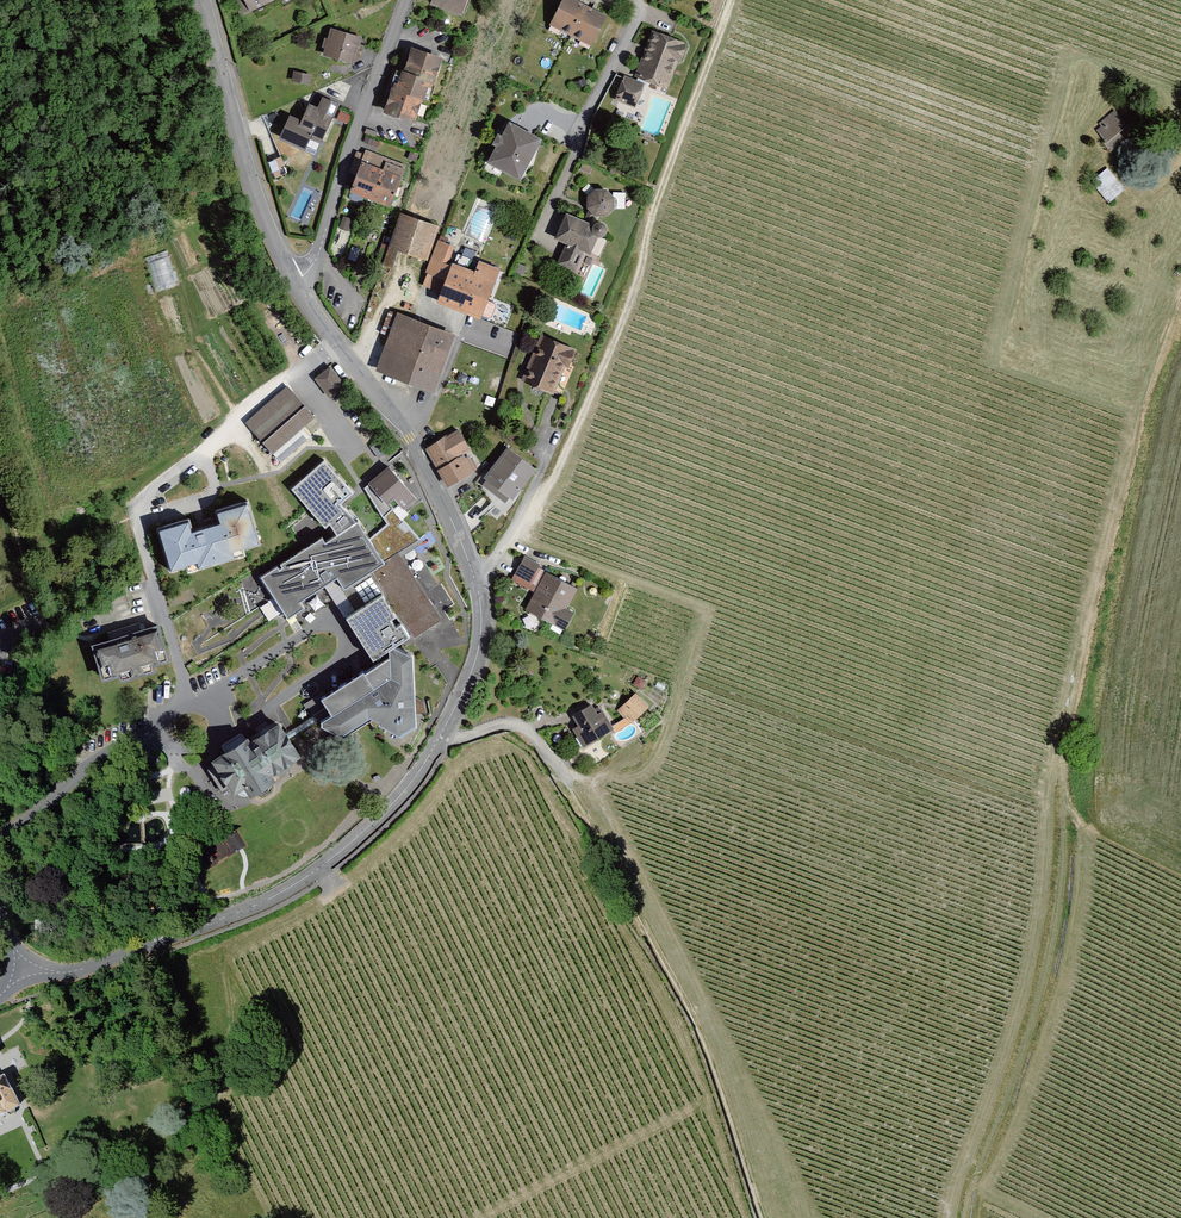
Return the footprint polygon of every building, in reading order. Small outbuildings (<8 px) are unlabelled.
[(245,11),(272,0),(241,0),(245,11)] [(424,5),(456,18),(463,0),(426,0),(424,5)] [(546,28),(588,50),(603,18),(567,0),(559,0),(546,28)] [(651,30),(632,77),(663,89),(682,42),(651,30)] [(357,40),(327,31),(320,56),(350,65),(357,40)] [(397,74),(378,115),(411,127),(423,91),(427,92),(439,61),(407,50),(397,74)] [(643,84),(619,75),(611,97),(635,106),(643,84)] [(305,105),(289,143),(302,149),(305,141),(317,146),(335,104),(316,96),(311,107),(305,105)] [(1097,127),(1091,131),(1108,152),(1122,142),(1114,131),(1123,124),(1112,110),(1094,123),(1097,127)] [(491,145),(482,164),(517,180),(538,138),(502,121),(496,134),(491,132),(486,143),(491,145)] [(404,168),(364,151),(348,188),(388,206),(404,168)] [(1120,190),(1103,169),(1089,181),(1107,201),(1120,190)] [(589,188),(581,194),(581,207),(588,214),(602,215),(609,207),(609,193),(603,188),(589,188)] [(396,211),(377,262),(394,268),(400,252),(423,259),(435,226),(396,211)] [(588,222),(561,211),(549,235),(562,242),(553,262),(571,271),(580,251),(587,254),(595,235),(599,233),(603,229),(603,225),(600,220),(593,219),(588,222)] [(435,241),(421,275),(439,280),(446,265),(442,264),(448,246),(435,241)] [(145,257),(157,290),(180,282),(168,249),(145,257)] [(466,271),(446,265),(439,280),(430,301),(472,318),(492,269),(471,261),(466,271)] [(392,311),(370,368),(428,391),(451,334),(392,311)] [(540,336),(520,381),(549,396),(552,389),(561,393),(573,367),(567,364),(572,348),(540,336)] [(326,365),(309,378),(324,397),(340,385),(326,365)] [(241,422),(268,454),(311,418),(308,414),(284,386),(241,422)] [(456,431),(422,449),(442,486),(472,471),(462,453),(467,451),(456,431)] [(502,445),(476,477),(506,501),(532,468),(502,445)] [(368,488),(349,503),(364,521),(389,500),(396,508),(409,497),(384,466),(364,483),(368,488)] [(151,527),(163,569),(189,562),(191,569),(230,558),(228,550),(251,544),(240,503),(210,511),(213,521),(181,530),(178,519),(151,527)] [(316,536),(254,575),(280,616),(297,605),(293,599),(317,583),(330,575),(338,588),(380,562),(353,520),(319,541),(316,536)] [(438,621),(395,554),(380,562),(338,588),(330,575),(317,583),(370,664),(379,658),(381,648),(388,645),(394,647),(438,621)] [(508,580),(524,590),(538,566),(520,558),(508,580)] [(541,574),(522,612),(558,631),(568,612),(563,609),(572,590),(541,574)] [(93,644),(103,679),(122,673),(123,680),(157,671),(155,664),(171,659),(161,624),(93,644)] [(312,723),(341,740),(369,723),(391,735),(407,723),(406,653),(394,647),(388,645),(381,648),(379,658),(370,664),(305,708),(308,718),(280,737),(283,742),(312,723)] [(631,693),(614,710),(628,724),(645,707),(631,693)] [(567,730),(579,749),(610,730),(598,711),(592,715),(586,705),(566,716),(572,727),(567,730)] [(217,751),(204,759),(225,793),(234,787),(240,796),(267,779),(262,771),(290,753),(283,742),(280,737),(272,724),(244,741),(240,733),(216,748),(217,751)] [(12,1109),(0,1084),(0,1114),(12,1109)]
